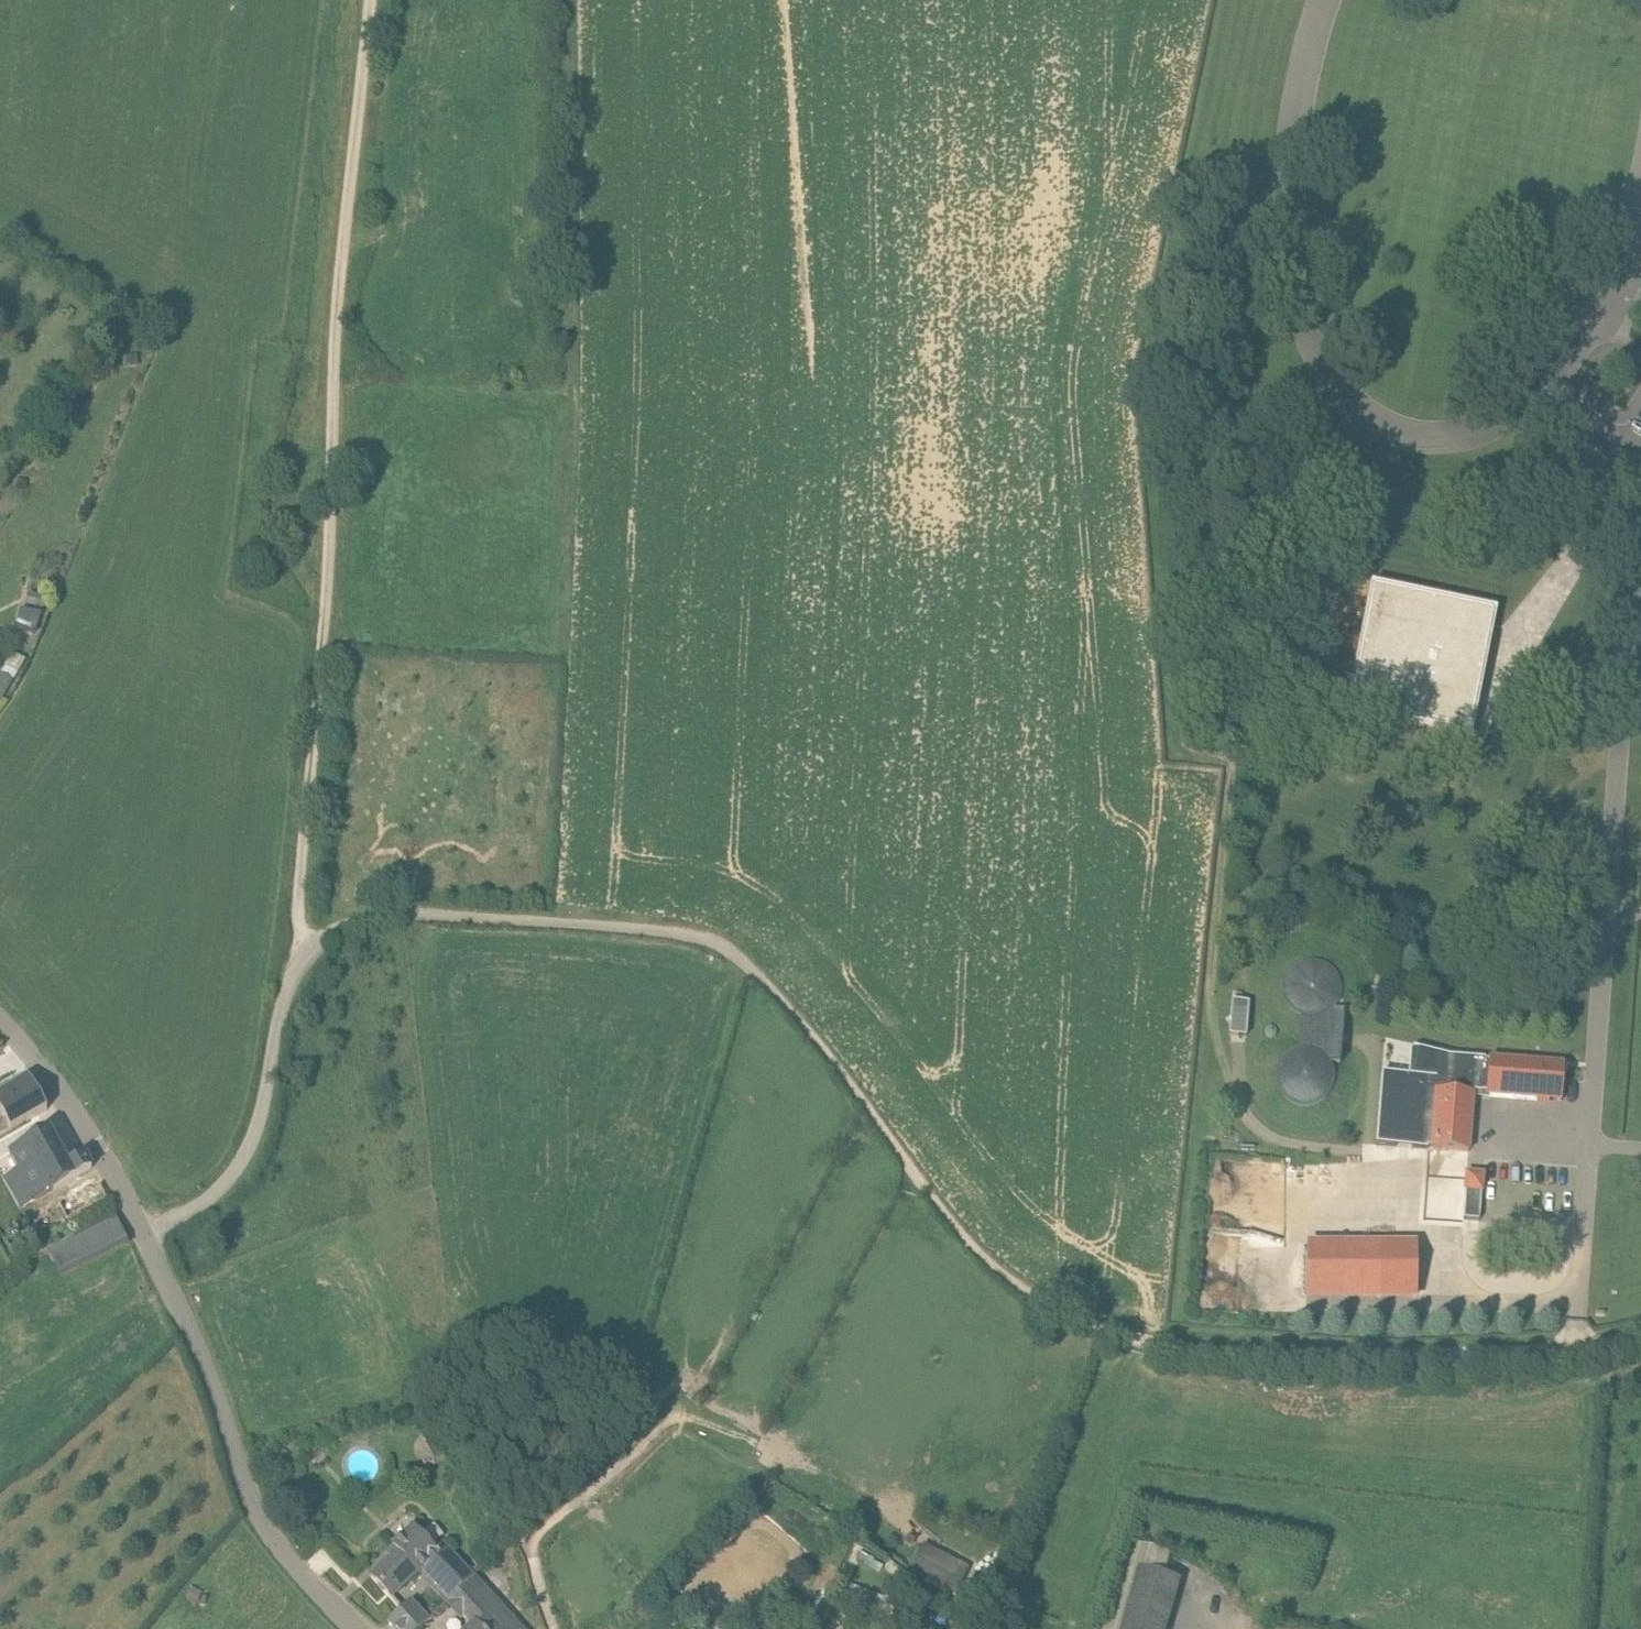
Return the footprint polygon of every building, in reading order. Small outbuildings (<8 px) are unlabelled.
[(39,595),(35,608),(43,610),(46,597),(39,595)] [(1459,716),(1479,619),(1382,600),(1363,696),(1459,716)] [(13,679),(17,673),(3,665),(0,671),(0,672),(13,679)] [(0,672),(0,702),(1,702),(13,679),(0,672)] [(1329,1063),(1336,1063),(1340,1064),(1344,1009),(1333,1008),(1337,1003),(1339,998),(1340,993),(1340,987),(1339,982),(1337,977),(1335,972),(1331,968),(1327,965),(1322,963),(1317,961),(1311,961),(1306,962),(1301,963),(1296,966),(1292,969),(1288,973),(1286,978),(1284,983),(1283,989),(1284,994),(1285,999),(1288,1004),(1291,1008),(1295,1012),(1299,1015),(1297,1049),(1288,1054),(1284,1058),(1281,1062),(1278,1067),(1277,1072),(1276,1077),(1277,1082),(1278,1088),(1281,1092),(1284,1097),(1288,1100),(1293,1103),(1298,1105),(1303,1105),(1309,1105),(1314,1104),(1319,1102),(1323,1098),(1327,1095),(1330,1090),(1332,1085),(1333,1080),(1333,1074),(1332,1069),(1329,1063)] [(1246,1036),(1249,1001),(1232,999),(1229,1034),(1246,1036)] [(1411,1074),(1383,1071),(1377,1145),(1421,1148),(1427,1149),(1427,1148),(1432,1149),(1437,1090),(1472,1093),(1473,1093),(1473,1092),(1485,1093),(1485,1091),(1486,1092),(1489,1058),(1449,1055),(1417,1047),(1415,1074),(1411,1074)] [(1489,1058),(1486,1092),(1486,1094),(1562,1100),(1565,1064),(1489,1058)] [(0,1093),(0,1112),(12,1132),(48,1111),(28,1077),(0,1093)] [(1468,1151),(1472,1093),(1437,1090),(1432,1149),(1468,1151)] [(66,1164),(48,1131),(25,1144),(43,1176),(66,1164)] [(1464,1189),(1482,1190),(1483,1172),(1464,1171),(1464,1189)] [(51,1243),(61,1267),(131,1241),(122,1216),(51,1243)] [(1416,1299),(1416,1242),(1306,1241),(1306,1299),(1416,1299)] [(445,1452),(438,1437),(444,1434),(439,1423),(433,1425),(422,1430),(433,1457),(445,1452)] [(460,1475),(456,1485),(472,1490),(475,1480),(460,1475)] [(424,1567),(451,1598),(467,1583),(475,1576),(445,1544),(435,1552),(413,1529),(395,1546),(398,1549),(372,1575),(391,1596),(424,1567)] [(961,1596),(973,1565),(924,1546),(912,1576),(961,1596)] [(856,1559),(880,1572),(884,1565),(860,1551),(856,1559)] [(1142,1570),(1124,1628),(1163,1628),(1178,1581),(1142,1570)] [(451,1598),(476,1626),(473,1628),(524,1628),(475,1576),(467,1583),(451,1598)] [(201,1595),(202,1592),(191,1586),(185,1596),(196,1603),(197,1602),(201,1595)] [(389,1622),(396,1628),(419,1628),(429,1619),(412,1600),(389,1622)]
